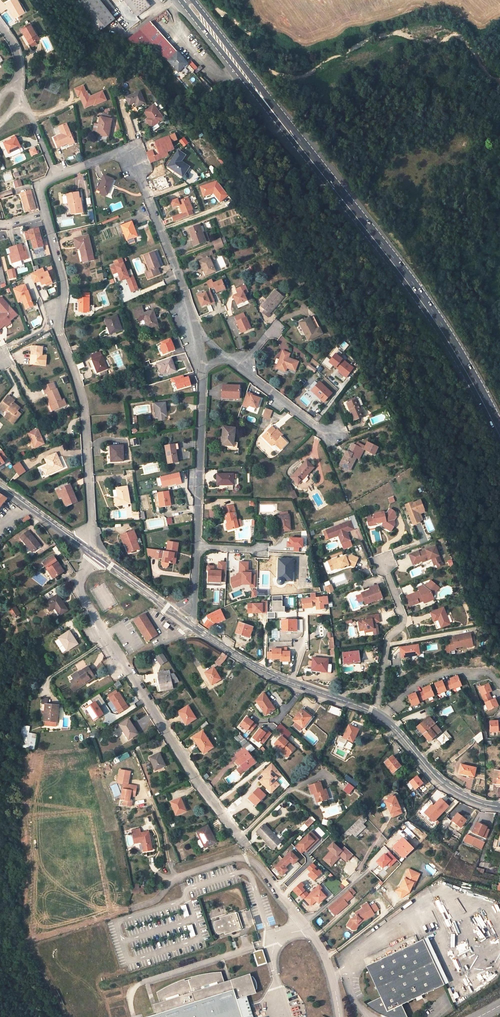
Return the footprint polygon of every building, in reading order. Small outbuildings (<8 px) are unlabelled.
[(7,3),(15,17),(24,12),(18,0),(11,0),(7,3)] [(95,33),(115,18),(110,12),(100,0),(69,0),(95,33)] [(110,12),(115,8),(109,0),(100,0),(110,12)] [(137,16),(150,5),(146,0),(124,0),(137,16)] [(150,21),(140,29),(153,44),(162,35),(150,21)] [(30,23),(21,29),(25,36),(27,35),(31,42),(35,40),(39,38),(30,23)] [(153,44),(140,29),(127,39),(130,42),(153,44)] [(153,44),(178,72),(188,63),(162,35),(153,44)] [(190,60),(188,63),(194,70),(197,73),(202,68),(200,65),(197,68),(190,60)] [(87,91),(86,92),(83,85),(74,89),(78,96),(80,96),(85,108),(94,104),(94,105),(106,100),(102,91),(90,97),(87,91)] [(140,91),(126,98),(129,104),(135,102),(138,106),(145,103),(140,91)] [(154,103),(144,110),(149,117),(151,121),(149,122),(151,127),(164,118),(154,103)] [(100,117),(99,124),(97,134),(96,134),(108,137),(112,120),(110,119),(102,118),(100,117)] [(62,134),(53,137),(57,147),(68,143),(73,141),(72,138),(71,136),(74,135),(73,132),(72,133),(71,130),(70,131),(67,123),(59,127),(62,134)] [(153,150),(146,153),(151,163),(168,155),(167,153),(175,150),(169,136),(156,142),(161,153),(155,155),(153,150)] [(16,138),(5,143),(9,153),(11,152),(19,148),(21,148),(16,138)] [(32,157),(38,154),(36,147),(29,150),(32,157)] [(185,155),(178,151),(169,164),(176,169),(175,171),(183,176),(189,167),(181,161),(185,155)] [(222,158),(219,161),(223,166),(227,163),(222,158)] [(113,179),(104,175),(98,190),(100,190),(99,193),(105,196),(107,193),(113,179)] [(217,180),(201,186),(204,196),(212,192),(213,191),(214,191),(214,193),(219,200),(227,194),(217,180)] [(0,193),(0,196),(1,198),(13,195),(11,190),(0,193)] [(31,190),(21,193),(26,211),(36,208),(31,190)] [(79,192),(67,194),(68,204),(70,204),(72,214),(83,212),(81,198),(80,198),(79,192)] [(180,205),(183,213),(184,213),(192,210),(193,209),(189,197),(179,201),(180,205)] [(132,221),(121,226),(127,240),(128,240),(133,238),(137,236),(132,221)] [(199,225),(190,228),(194,240),(192,241),(194,246),(206,242),(205,241),(203,235),(207,234),(206,231),(202,233),(199,225)] [(26,240),(30,239),(33,248),(43,246),(38,228),(28,230),(28,231),(24,232),(26,240)] [(76,244),(79,243),(80,248),(82,256),(87,255),(88,260),(94,259),(93,254),(88,235),(74,238),(76,244)] [(22,244),(10,247),(12,254),(16,253),(18,261),(28,258),(26,250),(24,251),(23,248),(22,244)] [(157,250),(154,252),(160,266),(163,265),(157,250)] [(154,252),(144,255),(150,270),(146,272),(148,278),(157,274),(155,268),(158,267),(160,266),(154,252)] [(202,260),(200,261),(206,275),(215,271),(210,260),(209,257),(207,257),(202,260)] [(114,262),(115,265),(110,267),(113,274),(118,272),(121,280),(126,278),(131,292),(138,289),(133,275),(129,276),(122,258),(114,262)] [(42,267),(30,274),(34,282),(38,280),(37,279),(39,278),(40,280),(42,284),(46,283),(51,280),(47,271),(44,272),(42,267)] [(211,279),(206,281),(209,288),(213,286),(216,292),(225,289),(221,280),(213,284),(211,279)] [(142,295),(166,284),(164,281),(140,291),(142,295)] [(17,299),(22,297),(23,300),(26,308),(34,305),(31,298),(32,298),(31,294),(29,294),(28,291),(25,284),(13,289),(17,299)] [(238,294),(234,296),(238,304),(247,300),(244,293),(249,291),(246,285),(236,289),(238,294)] [(283,297),(275,290),(261,307),(265,309),(262,312),(268,317),(270,314),(270,313),(276,305),(275,304),(277,301),(279,302),(283,297)] [(210,291),(197,296),(201,306),(209,303),(210,305),(215,303),(210,291)] [(17,314),(9,306),(0,297),(0,310),(2,312),(0,314),(0,326),(3,323),(5,324),(5,325),(10,321),(17,314)] [(78,298),(78,302),(78,311),(89,311),(89,298),(78,298)] [(142,307),(133,309),(137,320),(144,318),(147,328),(158,324),(153,310),(144,313),(142,307)] [(237,321),(236,321),(241,333),(251,328),(246,316),(245,317),(244,313),(242,314),(243,318),(242,318),(240,314),(235,317),(237,321)] [(117,315),(105,319),(107,327),(110,326),(113,333),(122,329),(117,315)] [(310,317),(299,323),(305,335),(306,334),(309,340),(322,333),(314,316),(310,318),(310,317)] [(160,346),(163,354),(175,349),(170,338),(160,342),(162,345),(160,346)] [(31,354),(32,355),(32,363),(41,364),(43,347),(32,346),(31,354)] [(100,351),(91,355),(97,372),(107,368),(100,351)] [(290,353),(282,351),(276,368),(285,371),(287,368),(295,370),(298,361),(290,358),(289,360),(287,359),(288,357),(290,353)] [(335,354),(329,362),(340,371),(338,372),(346,378),(354,368),(335,354)] [(157,364),(155,365),(155,367),(158,366),(160,372),(166,370),(166,372),(167,373),(175,370),(171,358),(157,363),(157,364)] [(309,364),(307,367),(314,372),(316,369),(309,364)] [(188,377),(183,378),(183,375),(171,379),(172,382),(175,381),(178,389),(191,385),(188,377)] [(45,394),(47,393),(49,397),(50,400),(48,401),(50,405),(52,404),(54,409),(66,405),(64,399),(62,400),(57,388),(56,389),(53,382),(42,387),(45,394)] [(320,383),(312,391),(323,401),(331,393),(320,383)] [(240,386),(223,385),(223,398),(239,398),(240,386)] [(251,395),(246,394),(242,405),(247,407),(247,405),(249,406),(255,408),(256,408),(260,398),(255,397),(251,395)] [(4,409),(8,412),(4,416),(13,423),(21,413),(18,411),(20,408),(13,402),(14,400),(8,395),(0,405),(0,409),(2,411),(4,409)] [(354,400),(348,403),(351,411),(350,411),(354,420),(364,416),(357,399),(354,400)] [(165,402),(155,403),(156,417),(158,417),(159,420),(165,420),(165,416),(166,416),(165,402)] [(265,406),(263,414),(269,416),(271,408),(265,406)] [(272,426),(263,436),(272,445),(274,443),(280,449),(287,442),(280,436),(279,437),(274,432),(276,430),(272,426)] [(235,428),(224,427),(222,444),(233,445),(235,428)] [(38,429),(28,433),(34,448),(44,443),(38,429)] [(276,430),(274,432),(279,437),(280,436),(282,434),(276,429),(276,430)] [(367,442),(365,447),(364,449),(374,454),(378,447),(367,442)] [(175,444),(165,446),(168,463),(178,461),(175,444)] [(345,456),(344,455),(339,465),(343,467),(344,466),(348,468),(353,456),(356,458),(361,448),(355,445),(353,444),(349,452),(348,451),(345,456)] [(123,445),(110,446),(111,461),(124,461),(123,445)] [(56,453),(44,458),(51,472),(62,467),(56,453)] [(356,458),(353,456),(348,468),(347,469),(350,471),(356,458)] [(314,467),(306,460),(291,477),(298,484),(302,480),(304,482),(306,482),(308,479),(308,478),(306,476),(314,467)] [(163,487),(177,483),(177,484),(181,483),(179,472),(161,477),(163,487)] [(234,474),(217,474),(217,484),(225,484),(225,483),(234,483),(234,474)] [(69,484),(56,490),(60,499),(61,498),(65,507),(72,504),(70,499),(73,498),(70,492),(73,491),(69,484)] [(116,488),(118,497),(118,500),(115,500),(116,506),(129,503),(127,486),(116,488)] [(290,492),(294,500),(298,497),(295,490),(290,492)] [(168,491),(157,492),(160,508),(171,506),(168,491)] [(413,502),(405,505),(407,510),(409,510),(410,513),(409,514),(413,524),(420,521),(417,512),(425,509),(421,500),(413,503),(413,502)] [(233,505),(223,507),(226,520),(227,519),(228,523),(229,529),(238,527),(233,505)] [(373,518),(367,519),(368,525),(371,526),(376,525),(375,523),(379,522),(379,523),(383,523),(383,524),(383,526),(391,532),(395,526),(392,524),(396,518),(393,511),(390,509),(387,514),(384,514),(384,512),(377,514),(378,516),(373,516),(373,518)] [(425,509),(417,512),(420,521),(423,520),(421,513),(425,512),(425,509)] [(280,515),(278,516),(280,531),(287,530),(290,530),(288,514),(286,515),(280,515)] [(25,524),(32,518),(29,515),(23,520),(25,524)] [(351,521),(326,530),(328,535),(331,535),(332,538),(339,535),(340,538),(341,537),(343,541),(344,542),(350,540),(347,532),(346,529),(348,529),(349,531),(354,529),(351,521)] [(134,530),(120,536),(124,543),(125,543),(126,543),(130,552),(139,548),(136,539),(137,538),(134,530)] [(28,531),(20,537),(32,551),(40,545),(28,531)] [(294,547),(294,551),(299,551),(299,547),(302,547),(303,538),(289,538),(289,542),(287,542),(287,547),(294,547)] [(166,552),(146,549),(147,555),(155,556),(155,557),(162,558),(161,565),(163,567),(166,567),(168,566),(169,563),(170,558),(174,558),(175,551),(177,552),(178,543),(168,541),(166,552)] [(53,549),(58,556),(62,553),(57,546),(53,549)] [(419,552),(419,550),(409,554),(413,564),(422,560),(423,562),(429,559),(429,558),(431,557),(434,565),(437,564),(442,562),(435,546),(419,552)] [(337,558),(328,561),(331,569),(340,566),(340,567),(342,568),(344,567),(345,565),(348,564),(354,567),(358,559),(352,555),(346,557),(345,556),(337,559),(337,558)] [(46,567),(48,566),(55,577),(63,571),(53,556),(43,562),(46,567)] [(278,571),(279,571),(279,578),(278,579),(278,580),(278,581),(278,583),(279,583),(280,584),(281,584),(282,584),(283,583),(284,582),(284,580),(291,581),(291,572),(292,572),(293,559),(279,559),(278,571)] [(214,567),(208,566),(207,571),(208,571),(208,584),(214,584),(214,582),(220,582),(220,584),(225,585),(226,563),(218,562),(218,571),(214,571),(214,567)] [(237,576),(231,578),(231,583),(233,588),(242,584),(250,584),(250,587),(254,587),(254,575),(251,575),(251,571),(248,571),(248,562),(240,562),(239,573),(237,576)] [(48,566),(46,567),(53,578),(55,577),(48,566)] [(419,586),(420,590),(424,600),(425,602),(433,599),(433,598),(431,593),(437,585),(431,580),(425,587),(423,585),(419,586)] [(331,585),(324,587),(326,592),(327,592),(328,593),(333,591),(331,585)] [(439,587),(437,585),(431,593),(433,598),(435,593),(439,587)] [(370,589),(361,593),(366,604),(382,597),(379,587),(371,590),(370,589)] [(420,590),(415,592),(419,602),(424,600),(420,590)] [(415,592),(407,595),(410,605),(419,602),(415,592)] [(312,598),(302,599),(303,608),(313,607),(312,602),(316,602),(317,609),(324,609),(324,604),(329,604),(328,597),(316,598),(315,593),(311,593),(312,598)] [(57,595),(44,603),(49,611),(55,608),(59,615),(67,610),(57,595)] [(272,612),(268,612),(268,614),(268,618),(275,618),(275,613),(285,613),(285,607),(282,607),(282,596),(272,597),(272,612)] [(263,605),(248,605),(248,614),(268,614),(268,612),(268,603),(263,603),(263,605)] [(444,607),(431,612),(434,620),(438,619),(441,626),(450,623),(446,613),(444,607)] [(208,616),(209,619),(215,624),(218,622),(220,621),(221,622),(226,620),(221,610),(208,616)] [(134,619),(133,620),(145,640),(146,641),(156,635),(157,634),(150,624),(144,614),(144,613),(134,619)] [(368,619),(359,621),(360,630),(365,629),(369,629),(369,631),(373,630),(374,635),(379,634),(378,625),(376,624),(375,624),(375,622),(380,622),(379,614),(367,616),(368,619)] [(215,624),(209,619),(205,625),(211,630),(215,624)] [(297,620),(282,620),(282,631),(287,631),(287,634),(291,634),(291,631),(297,631),(297,620)] [(253,627),(239,623),(236,633),(240,635),(239,637),(243,638),(244,636),(249,637),(253,627)] [(69,631),(58,637),(67,650),(77,644),(69,631)] [(448,640),(450,650),(456,649),(455,647),(467,645),(473,644),(471,634),(465,636),(465,634),(453,636),(454,638),(448,640)] [(420,654),(418,644),(400,646),(401,657),(420,654)] [(272,652),(267,652),(267,659),(281,659),(281,661),(290,661),(290,652),(281,652),(281,649),(272,649),(272,652)] [(358,651),(343,653),(344,663),(360,661),(358,651)] [(223,652),(220,657),(215,662),(219,665),(224,660),(227,655),(223,652)] [(162,653),(156,657),(161,665),(167,661),(162,653)] [(328,659),(313,658),(312,669),(320,669),(320,671),(331,672),(332,664),(327,664),(328,659)] [(74,691),(79,687),(84,684),(83,682),(93,675),(88,666),(78,673),(77,672),(72,675),(76,682),(73,684),(72,688),(74,691)] [(214,668),(205,673),(211,684),(220,679),(214,668)] [(159,677),(155,678),(156,683),(156,686),(158,691),(162,690),(172,688),(169,674),(167,675),(166,671),(158,672),(159,677)] [(235,676),(231,673),(226,680),(229,683),(235,676)] [(94,677),(93,675),(83,682),(84,684),(94,677)] [(447,682),(450,689),(454,688),(454,689),(462,686),(458,676),(450,679),(451,681),(447,682)] [(435,684),(439,694),(450,689),(447,682),(443,684),(442,681),(435,684)] [(484,699),(490,696),(489,692),(492,691),(488,684),(479,688),(484,699)] [(420,693),(423,700),(434,695),(430,685),(422,689),(424,691),(420,693)] [(108,696),(119,713),(126,708),(127,707),(118,692),(116,693),(115,694),(114,692),(108,696)] [(264,693),(256,701),(263,711),(257,715),(258,716),(259,716),(261,718),(275,709),(270,702),(264,693)] [(419,701),(423,700),(420,693),(416,694),(415,693),(408,696),(412,706),(420,703),(419,701)] [(90,699),(93,703),(86,708),(94,720),(103,714),(99,707),(105,703),(99,694),(90,699)] [(484,699),(489,710),(498,706),(495,698),(492,700),(490,696),(484,699)] [(42,710),(45,711),(45,720),(56,721),(57,715),(58,705),(42,704),(41,708),(42,708),(42,710)] [(187,706),(178,712),(186,724),(195,718),(187,706)] [(342,710),(331,706),(329,713),(340,717),(342,710)] [(303,711),(301,709),(293,720),(295,722),(302,727),(303,728),(303,727),(311,717),(307,714),(308,712),(304,709),(303,711)] [(307,714),(311,717),(303,727),(305,729),(314,717),(308,712),(307,714)] [(247,717),(240,726),(247,731),(248,729),(252,732),(256,725),(253,723),(254,722),(247,717)] [(428,717),(414,730),(420,737),(423,734),(429,741),(441,731),(434,724),(438,722),(433,717),(431,718),(430,718),(428,717)] [(128,719),(119,724),(128,739),(138,734),(128,719)] [(490,732),(499,731),(499,724),(498,724),(498,721),(490,721),(490,732)] [(295,722),(293,725),(300,730),(302,727),(295,722)] [(290,733),(281,725),(277,729),(286,738),(290,733)] [(358,730),(348,725),(343,737),(347,739),(353,742),(358,730)] [(260,728),(252,738),(258,742),(260,740),(264,743),(271,733),(267,730),(265,732),(260,728)] [(202,731),(193,737),(198,745),(197,746),(198,748),(199,747),(203,752),(203,753),(213,747),(202,731)] [(481,731),(474,737),(476,740),(476,741),(477,743),(483,738),(481,731)] [(449,739),(443,733),(436,739),(442,745),(449,739)] [(240,735),(236,739),(242,745),(247,742),(240,735)] [(281,736),(274,744),(281,750),(288,756),(295,748),(281,736)] [(243,746),(234,753),(238,759),(237,760),(244,770),(255,762),(246,750),(247,749),(251,746),(248,743),(243,746)] [(119,756),(121,761),(130,757),(128,752),(119,756)] [(159,753),(149,757),(155,770),(165,766),(159,753)] [(392,756),(384,762),(391,771),(392,773),(399,767),(395,762),(396,761),(395,759),(392,756)] [(237,760),(235,761),(239,767),(237,770),(240,774),(244,770),(237,760)] [(276,769),(271,763),(261,773),(265,778),(266,779),(264,781),(265,782),(262,785),(268,790),(271,788),(274,791),(279,786),(275,782),(282,776),(276,769)] [(476,767),(461,764),(459,773),(463,774),(464,774),(465,775),(466,775),(467,775),(468,775),(468,777),(474,778),(476,767)] [(118,783),(124,784),(121,799),(124,800),(123,805),(131,806),(132,801),(129,801),(130,796),(134,796),(136,786),(128,784),(130,771),(120,770),(118,783)] [(346,774),(343,778),(354,787),(357,783),(352,779),(346,774)] [(416,776),(409,782),(415,789),(422,783),(416,776)] [(320,782),(309,786),(311,794),(314,793),(317,802),(327,799),(324,790),(322,790),(320,782)] [(349,783),(343,790),(349,794),(354,788),(349,783)] [(265,795),(258,788),(249,798),(252,801),(251,801),(255,805),(265,795)] [(389,799),(385,801),(390,813),(391,813),(400,809),(395,796),(394,797),(389,799)] [(180,798),(171,802),(176,815),(185,811),(180,798)] [(433,807),(426,815),(433,822),(448,806),(440,799),(432,807),(433,807)] [(423,813),(426,815),(433,807),(432,807),(431,805),(423,813)] [(402,813),(400,809),(391,813),(393,817),(402,813)] [(466,820),(457,813),(452,820),(461,827),(466,820)] [(365,819),(362,816),(348,829),(351,832),(361,822),(365,819)] [(313,821),(309,818),(304,824),(307,827),(313,821)] [(442,819),(439,823),(446,828),(449,824),(442,819)] [(365,826),(361,822),(351,832),(355,836),(365,826)] [(304,824),(303,823),(298,828),(302,832),(307,827),(304,824)] [(486,827),(476,823),(472,832),(482,836),(486,827)] [(264,824),(256,832),(266,842),(268,844),(273,849),(281,841),(280,841),(276,836),(264,824)] [(208,826),(197,831),(201,839),(204,847),(205,847),(216,842),(208,826)] [(139,829),(132,830),(134,843),(139,842),(142,843),(144,851),(152,850),(148,832),(140,833),(139,829)] [(351,832),(348,829),(342,834),(345,837),(351,832)] [(316,837),(310,831),(294,847),(300,853),(304,850),(305,851),(310,847),(308,845),(316,837)] [(466,834),(462,841),(474,845),(481,849),(484,842),(466,834)] [(310,847),(318,839),(316,837),(308,845),(310,847)] [(403,837),(401,839),(412,850),(414,848),(403,837)] [(401,839),(393,846),(396,849),(395,850),(398,853),(399,852),(404,858),(412,850),(401,839)] [(438,842),(435,839),(430,844),(433,846),(434,847),(438,842)] [(343,847),(340,850),(333,842),(327,848),(330,851),(323,859),(331,866),(340,856),(346,862),(352,855),(343,847)] [(290,851),(282,859),(287,864),(290,861),(292,864),(298,859),(290,851)] [(383,868),(387,864),(390,866),(397,860),(389,852),(386,855),(384,854),(376,862),(383,868)] [(282,859),(274,867),(282,874),(287,869),(285,867),(287,864),(282,859)] [(310,871),(307,874),(313,880),(321,873),(318,869),(316,871),(312,867),(314,866),(311,863),(306,868),(310,871)] [(409,868),(409,870),(418,874),(413,885),(414,886),(420,873),(409,868)] [(404,880),(402,883),(401,887),(396,890),(401,897),(410,891),(413,885),(418,874),(409,870),(405,878),(404,880)] [(302,881),(294,888),(300,894),(301,893),(304,897),(309,892),(303,886),(305,884),(302,881)] [(322,888),(318,884),(309,892),(304,897),(303,898),(310,905),(314,902),(311,899),(312,897),(316,900),(318,903),(327,895),(321,889),(322,888)] [(348,891),(347,890),(327,907),(330,911),(333,909),(337,913),(347,904),(345,902),(352,896),(352,895),(348,891)] [(369,906),(367,902),(361,906),(363,908),(355,913),(356,915),(352,919),(351,919),(347,926),(354,930),(356,930),(358,926),(357,924),(361,920),(362,922),(374,914),(373,913),(369,906)] [(378,910),(374,903),(369,906),(373,913),(378,910)] [(185,904),(181,906),(184,917),(189,915),(185,904)] [(214,921),(214,925),(214,929),(216,932),(218,934),(224,932),(229,930),(232,932),(241,929),(241,927),(239,923),(241,922),(239,917),(238,918),(236,914),(236,912),(226,915),(226,917),(220,919),(214,921)] [(192,924),(187,926),(191,937),(195,935),(192,924)] [(408,939),(411,945),(418,941),(416,935),(408,939)] [(366,966),(380,997),(365,1004),(372,1009),(380,1014),(388,1016),(389,1016),(408,1016),(402,1004),(444,985),(423,940),(366,966)] [(256,956),(254,956),(257,965),(265,963),(262,954),(263,953),(262,950),(255,952),(256,956)] [(145,1016),(253,1016),(246,996),(256,993),(255,989),(256,988),(256,983),(255,979),(252,976),(251,976),(250,973),(230,979),(231,982),(225,984),(224,981),(221,972),(206,973),(191,976),(192,978),(184,980),(184,979),(174,982),(157,992),(160,1002),(153,1004),(156,1013),(145,1016)]
